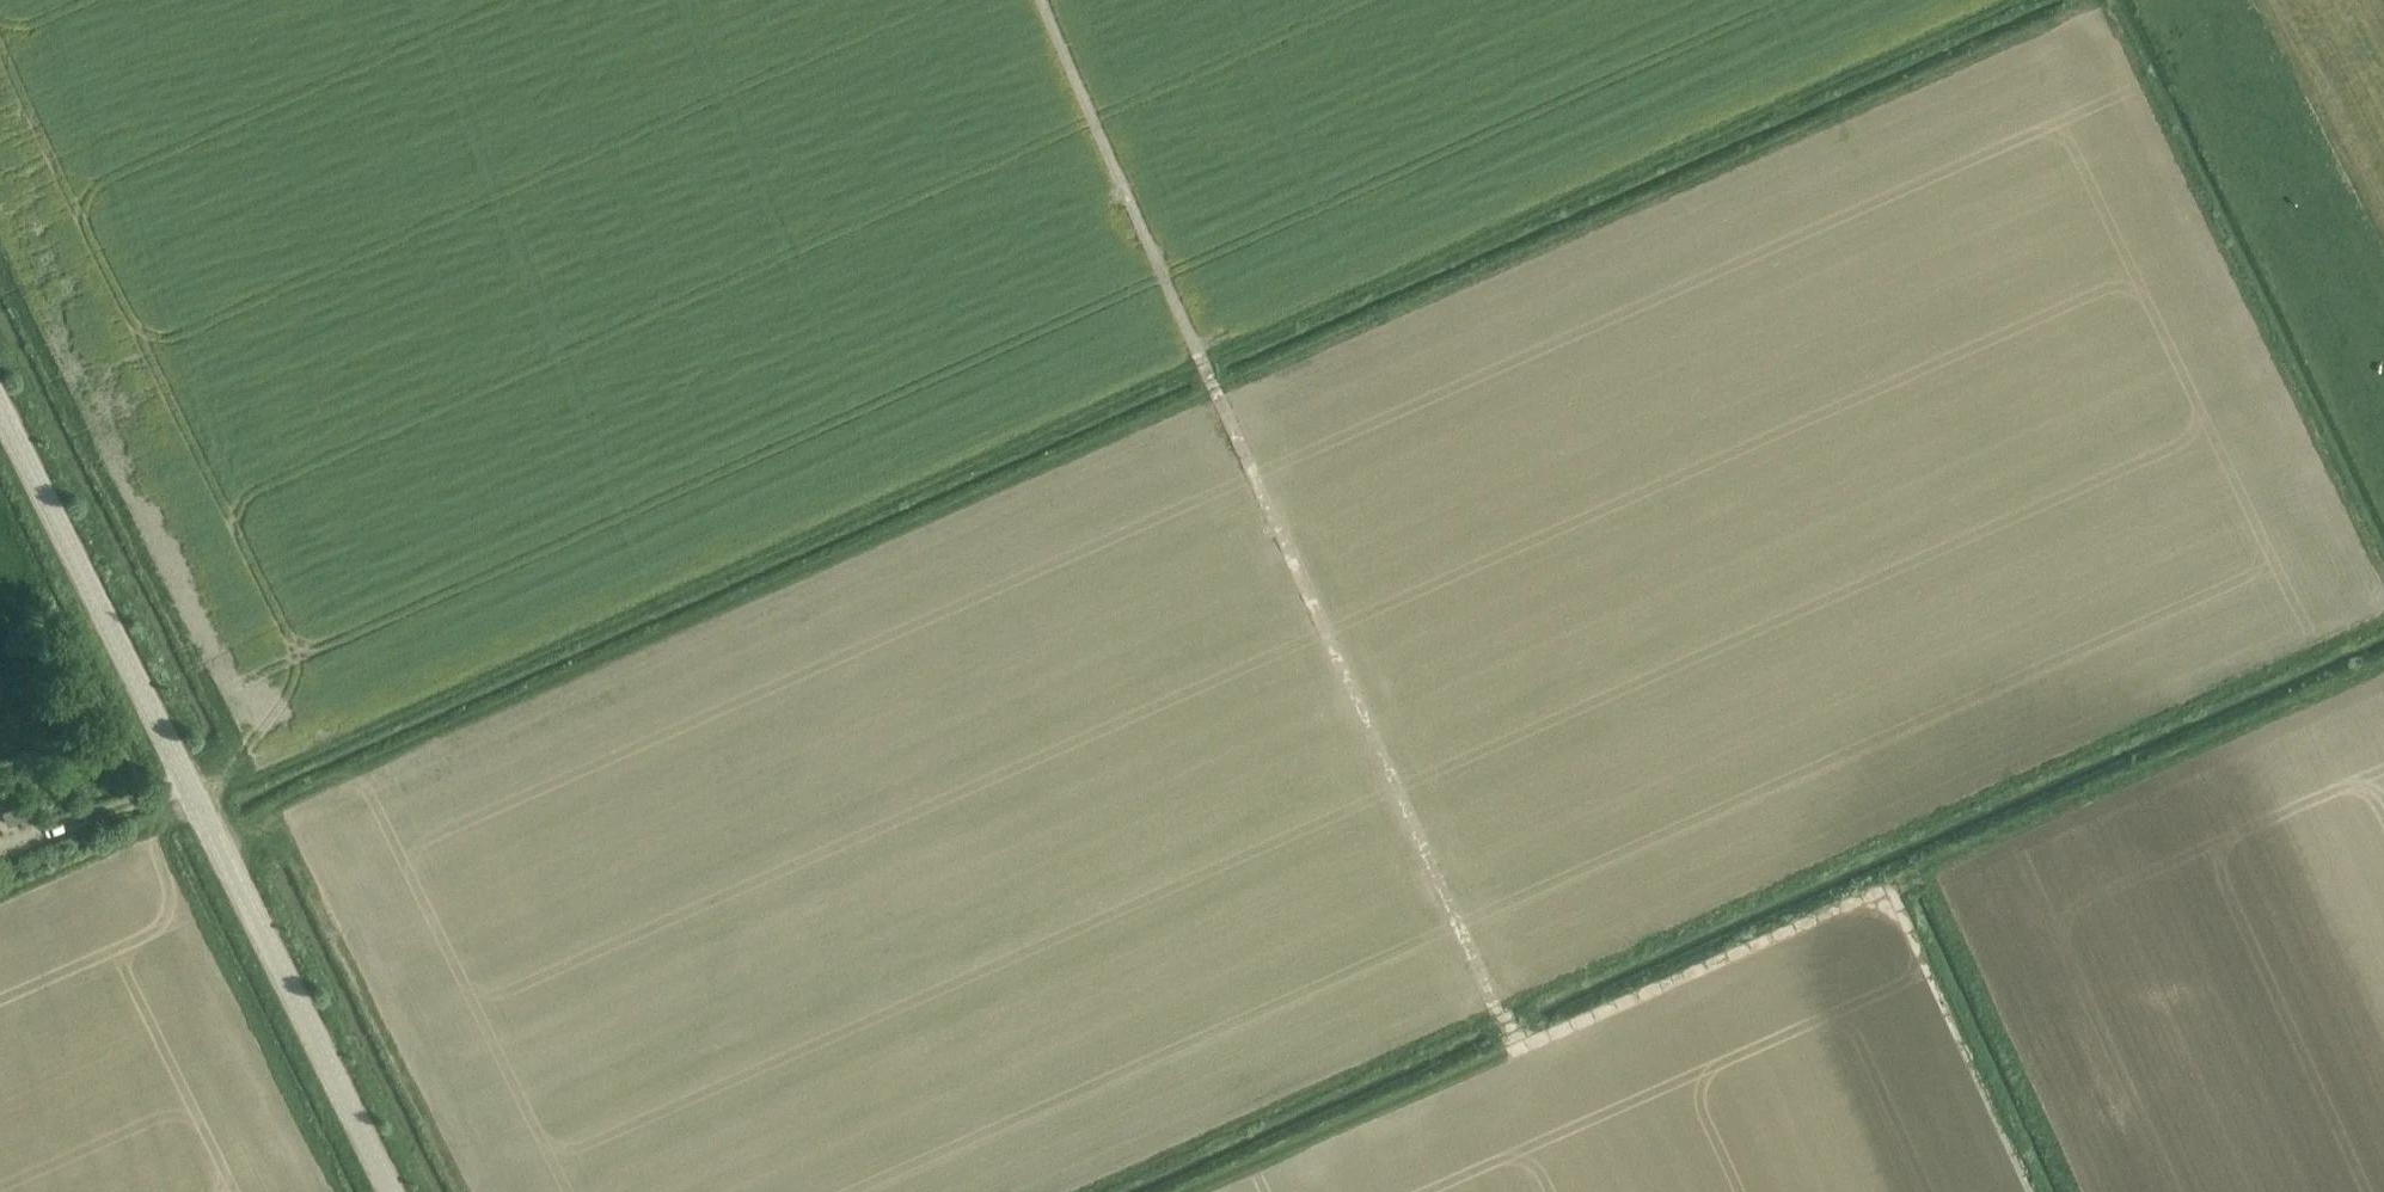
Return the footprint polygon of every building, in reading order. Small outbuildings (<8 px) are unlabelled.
[(21,803),(2,811),(8,825),(27,817),(21,803)]
